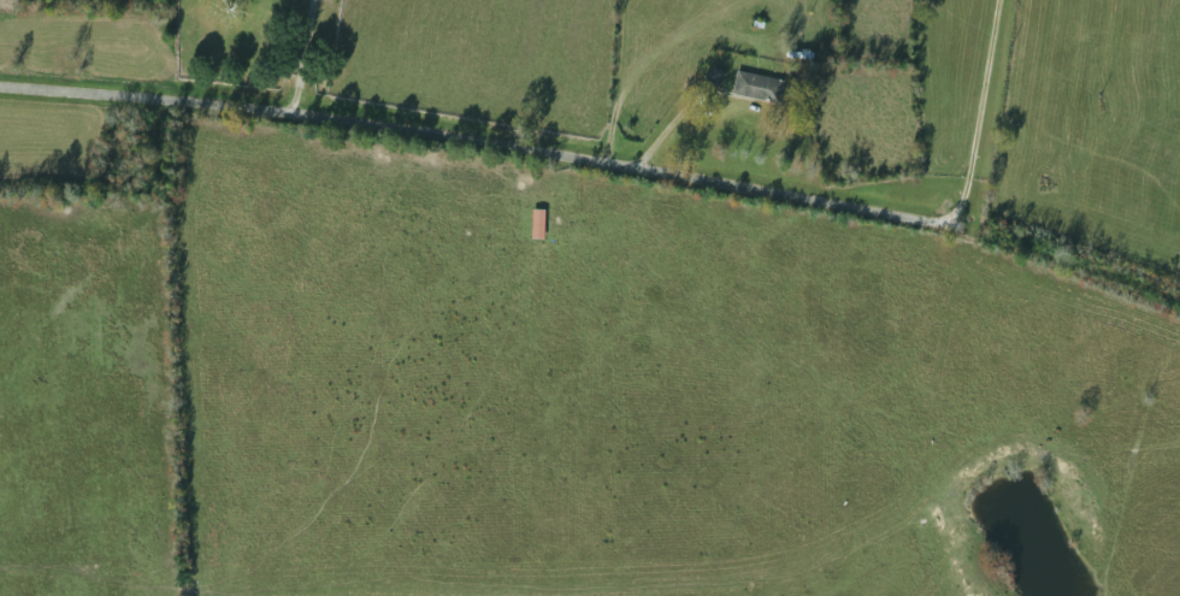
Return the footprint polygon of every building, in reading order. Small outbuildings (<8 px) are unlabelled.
[(724,71),(712,65),(705,80),(717,86),(724,71)] [(733,95),(780,101),(783,78),(736,72),(733,95)] [(532,238),(545,238),(545,208),(532,208),(532,238)]
